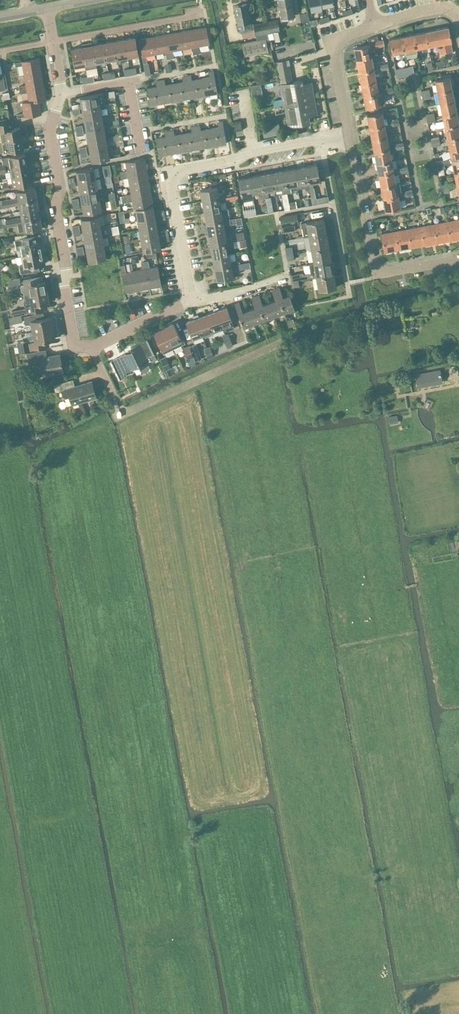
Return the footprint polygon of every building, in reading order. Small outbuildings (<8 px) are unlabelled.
[(281,21),(288,20),(287,17),(295,15),(292,0),(277,0),(281,21)] [(251,27),(250,21),(248,13),(253,12),(254,10),(253,4),(251,2),(247,3),(234,6),(237,24),(243,23),(244,29),(251,27)] [(277,19),(265,22),(268,34),(280,31),(277,19)] [(256,36),(268,34),(265,22),(254,24),(256,36)] [(448,26),(425,31),(428,49),(438,47),(440,54),(453,51),(451,41),(448,26)] [(200,53),(199,46),(209,44),(206,27),(192,30),(197,53),(200,53)] [(193,54),(197,53),(192,30),(179,32),(182,49),(192,47),(193,54)] [(428,49),(425,31),(413,34),(416,48),(422,47),(423,50),(428,49)] [(173,58),(172,51),(182,49),(179,32),(166,34),(170,58),(173,58)] [(167,59),(170,58),(166,34),(152,37),(155,54),(165,52),(167,59)] [(411,53),(410,49),(416,48),(413,34),(401,36),(405,54),(411,53)] [(354,48),(356,59),(372,57),(371,51),(375,51),(374,48),(379,47),(377,35),(368,38),(368,42),(369,45),(354,48)] [(399,56),(405,54),(401,36),(389,39),(392,53),(398,52),(399,56)] [(124,39),(128,57),(139,55),(135,37),(124,39)] [(155,54),(152,37),(139,39),(142,56),(143,64),(147,63),(146,56),(155,54)] [(271,51),(268,37),(242,43),(245,57),(271,51)] [(128,57),(124,39),(114,41),(117,59),(128,57)] [(114,41),(103,43),(106,61),(117,59),(114,41)] [(96,67),(95,63),(96,63),(92,45),(89,45),(88,42),(81,44),(82,47),(85,65),(86,69),(96,67)] [(107,65),(106,61),(103,43),(92,45),(96,63),(101,62),(101,66),(107,65)] [(82,47),(71,49),(74,67),(85,65),(82,47)] [(376,68),(376,65),(377,65),(376,62),(373,63),(372,57),(356,59),(358,71),(374,69),(376,68)] [(15,67),(22,66),(24,75),(41,72),(39,58),(22,62),(14,63),(15,67)] [(403,67),(396,69),(397,76),(397,77),(409,75),(407,67),(403,67)] [(374,69),(358,71),(361,83),(376,80),(374,69)] [(301,80),(293,82),(291,70),(278,72),(281,84),(289,126),(309,122),(308,115),(317,114),(311,82),(302,84),(301,80)] [(210,77),(200,78),(203,96),(217,93),(213,71),(209,72),(210,77)] [(19,86),(19,90),(44,85),(41,72),(24,75),(26,85),(19,86)] [(203,96),(200,78),(191,80),(190,75),(186,76),(190,98),(203,96)] [(190,98),(186,76),(182,76),(183,81),(174,83),(177,101),(190,98)] [(437,92),(452,89),(449,77),(435,80),(437,92)] [(164,103),(160,80),(156,81),(157,86),(147,88),(150,105),(164,103)] [(177,101),(174,83),(165,84),(164,80),(160,80),(164,103),(177,101)] [(361,83),(363,95),(378,92),(376,80),(361,83)] [(251,86),(253,97),(261,95),(259,84),(251,86)] [(20,93),(27,92),(29,101),(39,100),(46,99),(44,85),(19,90),(20,93)] [(454,101),(452,89),(437,92),(440,103),(454,101)] [(228,104),(237,103),(236,91),(227,92),(228,104)] [(381,104),(378,92),(363,95),(365,107),(381,104)] [(105,104),(103,93),(80,97),(82,108),(100,105),(105,104)] [(39,100),(29,101),(22,103),(24,113),(17,114),(17,118),(24,117),(41,114),(39,100)] [(454,101),(440,103),(437,104),(438,110),(441,110),(442,115),(457,112),(454,101)] [(102,116),(100,105),(82,108),(84,119),(102,116)] [(382,112),(367,115),(369,127),(384,124),(387,123),(386,118),(383,119),(382,112)] [(457,112),(442,115),(445,127),(458,124),(457,112)] [(104,126),(102,116),(84,119),(86,130),(104,126)] [(219,127),(209,128),(212,146),(226,144),(222,121),(218,122),(219,127)] [(0,123),(0,142),(1,141),(22,138),(20,127),(14,128),(6,129),(5,122),(0,123)] [(384,124),(369,127),(372,139),(387,136),(386,131),(389,131),(387,123),(384,124)] [(458,136),(458,124),(445,127),(447,139),(458,136)] [(212,146),(209,128),(200,130),(199,125),(195,126),(199,148),(212,146)] [(272,125),(262,127),(264,137),(273,135),(272,125)] [(106,137),(104,126),(86,130),(87,140),(106,137)] [(199,148),(195,126),(191,127),(192,131),(183,133),(186,151),(199,148)] [(186,151),(183,133),(174,135),(173,130),(169,131),(173,153),(186,151)] [(159,155),(173,153),(169,131),(165,131),(166,136),(156,138),(159,155)] [(124,143),(122,133),(114,134),(115,139),(116,139),(117,145),(124,143)] [(387,136),(372,139),(374,150),(389,148),(387,136)] [(447,139),(449,150),(458,149),(458,136),(447,139)] [(108,147),(106,137),(87,140),(89,151),(108,147)] [(3,152),(24,148),(22,138),(1,141),(0,142),(0,153),(3,152)] [(110,158),(108,147),(89,151),(91,162),(110,158)] [(391,160),(389,148),(374,150),(376,162),(391,160)] [(435,161),(436,165),(444,164),(452,162),(458,161),(458,149),(449,150),(451,156),(443,159),(435,161)] [(5,168),(27,164),(25,154),(2,158),(3,163),(0,164),(0,169),(5,168)] [(119,171),(120,175),(147,170),(145,158),(124,162),(126,170),(119,171)] [(394,171),(391,160),(376,162),(378,174),(394,171)] [(28,174),(27,164),(5,168),(6,172),(10,171),(11,177),(28,174)] [(309,189),(314,188),(313,183),(320,181),(317,164),(305,166),(309,189)] [(305,166),(294,168),(297,185),(298,188),(304,187),(305,190),(309,189),(305,166)] [(76,171),(78,182),(96,178),(94,167),(76,171)] [(297,185),(294,168),(283,170),(287,193),(291,193),(290,187),(297,185)] [(127,178),(129,186),(149,182),(147,170),(120,175),(121,179),(127,178)] [(287,193),(283,170),(272,172),(275,190),(282,188),(283,194),(287,193)] [(396,183),(394,171),(378,174),(381,186),(396,183)] [(275,192),(275,190),(272,172),(260,174),(265,198),(269,197),(268,193),(275,192)] [(30,184),(28,174),(11,177),(13,187),(30,184)] [(260,198),(265,198),(260,174),(249,176),(252,194),(259,192),(260,198)] [(253,199),(252,194),(249,176),(238,178),(242,201),(253,199)] [(98,189),(96,178),(78,182),(80,192),(98,189)] [(149,182),(129,186),(130,194),(123,195),(124,199),(152,194),(149,182)] [(381,186),(383,198),(398,195),(401,195),(401,192),(399,182),(396,183),(381,186)] [(200,189),(202,201),(225,197),(224,192),(218,194),(217,186),(200,189)] [(8,206),(14,206),(14,202),(37,198),(35,187),(16,191),(18,198),(7,200),(8,206)] [(82,203),(100,199),(98,189),(80,192),(82,203)] [(400,207),(399,200),(399,198),(401,198),(401,197),(407,196),(406,191),(401,192),(401,195),(398,195),(383,198),(385,210),(400,207)] [(152,194),(124,199),(125,202),(132,201),(133,209),(135,209),(154,206),(152,194)] [(202,201),(204,212),(221,209),(220,202),(226,201),(225,197),(202,201)] [(14,206),(19,205),(20,211),(38,208),(37,198),(14,202),(14,206)] [(102,210),(100,199),(82,203),(84,214),(102,210)] [(135,209),(137,220),(156,216),(154,206),(135,209)] [(17,221),(40,217),(38,208),(20,211),(21,217),(16,218),(17,221)] [(222,216),(221,209),(204,212),(206,223),(229,219),(228,215),(222,216)] [(280,217),(281,226),(298,223),(296,214),(280,217)] [(82,229),(100,226),(98,215),(80,218),(82,229)] [(139,230),(158,227),(156,216),(137,220),(139,230)] [(19,232),(24,231),(38,229),(42,228),(40,217),(17,221),(16,218),(11,219),(12,226),(18,225),(19,232)] [(230,223),(229,219),(206,223),(208,235),(225,231),(224,225),(230,223)] [(308,236),(326,233),(324,219),(301,223),(304,237),(308,236)] [(458,239),(458,219),(446,221),(450,240),(458,239)] [(437,243),(450,240),(446,221),(433,224),(437,243)] [(424,245),(437,243),(433,224),(420,226),(424,245)] [(82,229),(84,240),(102,237),(100,226),(82,229)] [(411,247),(424,245),(420,226),(407,229),(411,247)] [(141,241),(159,237),(158,227),(139,230),(141,241)] [(398,250),(411,247),(407,229),(394,231),(398,250)] [(233,242),(232,237),(226,238),(225,231),(208,235),(210,246),(233,242)] [(245,239),(244,231),(236,233),(237,241),(245,239)] [(384,252),(398,250),(394,231),(381,233),(384,252)] [(308,236),(310,250),(329,247),(326,233),(308,236)] [(20,249),(21,256),(43,252),(41,241),(38,242),(37,235),(14,240),(16,248),(17,250),(18,250),(20,249)] [(86,251),(104,248),(102,237),(84,240),(86,251)] [(159,237),(141,241),(143,252),(161,248),(159,237)] [(247,247),(246,239),(238,241),(239,248),(247,247)] [(234,246),(233,242),(210,246),(212,257),(229,254),(228,247),(234,246)] [(331,260),(329,247),(310,250),(313,263),(331,260)] [(106,258),(104,248),(86,251),(88,262),(106,258)] [(45,264),(43,253),(43,252),(21,256),(22,263),(21,263),(20,263),(19,263),(19,264),(19,265),(21,274),(36,271),(35,265),(45,264)] [(212,257),(214,268),(237,264),(237,260),(230,261),(229,254),(212,257)] [(138,255),(131,256),(132,263),(139,262),(138,255)] [(144,261),(149,288),(161,286),(158,266),(149,268),(148,260),(144,261)] [(315,276),(315,277),(334,273),(331,260),(313,263),(309,263),(310,273),(303,274),(304,278),(315,276)] [(149,288),(144,261),(141,262),(142,269),(134,270),(137,290),(149,288)] [(238,268),(237,264),(214,268),(216,280),(233,277),(232,270),(238,268)] [(124,265),(120,265),(125,292),(137,290),(134,270),(126,272),(124,265)] [(303,272),(290,275),(291,281),(298,279),(304,278),(303,274),(303,272)] [(315,277),(318,290),(336,287),(334,273),(315,277)] [(22,285),(21,286),(21,291),(23,292),(24,296),(47,291),(45,281),(43,281),(40,282),(39,276),(38,276),(23,279),(24,285),(22,285)] [(299,286),(298,280),(298,279),(291,281),(292,287),(299,286)] [(269,302),(274,316),(294,308),(289,295),(283,297),(279,287),(271,290),(275,300),(269,302)] [(24,299),(23,301),(24,305),(26,306),(28,306),(29,311),(44,309),(43,303),(46,303),(47,302),(49,302),(47,291),(24,296),(24,299)] [(274,316),(269,302),(263,304),(259,295),(251,298),(255,307),(249,309),(254,323),(274,316)] [(243,327),(254,323),(249,309),(243,312),(239,302),(234,304),(243,327)] [(218,306),(216,307),(217,310),(224,330),(226,331),(235,328),(233,324),(227,306),(220,309),(218,306)] [(213,311),(206,314),(213,331),(223,328),(223,330),(224,330),(217,310),(216,307),(213,308),(213,311)] [(31,324),(32,331),(54,328),(52,317),(44,318),(43,312),(29,315),(23,316),(25,325),(31,324)] [(197,314),(195,315),(202,335),(213,331),(206,314),(200,316),(197,314)] [(202,335),(195,315),(193,315),(193,319),(186,321),(192,339),(202,335)] [(289,327),(295,324),(293,318),(287,320),(289,327)] [(171,345),(173,349),(185,344),(183,340),(182,340),(173,322),(163,327),(172,345),(171,345)] [(171,345),(172,345),(163,327),(153,332),(164,354),(173,349),(171,345)] [(55,338),(54,328),(32,331),(34,339),(28,340),(30,349),(50,346),(49,340),(55,338)] [(232,343),(230,338),(224,340),(226,346),(232,343)] [(30,350),(30,349),(28,340),(17,342),(19,352),(30,350)] [(126,354),(112,361),(120,378),(126,375),(125,372),(132,369),(133,367),(137,365),(139,366),(140,368),(142,372),(144,373),(148,371),(149,368),(147,364),(149,363),(147,358),(146,358),(152,355),(147,346),(145,342),(129,349),(131,352),(131,353),(129,357),(127,356),(126,354)] [(188,359),(193,357),(189,345),(183,347),(188,359)] [(62,371),(59,354),(47,356),(45,350),(28,353),(30,365),(41,363),(43,374),(62,371)] [(166,356),(160,358),(166,370),(171,367),(166,356)] [(429,372),(420,374),(420,381),(430,379),(429,372)] [(66,398),(69,397),(72,405),(96,397),(91,381),(75,386),(73,379),(53,385),(55,392),(61,391),(62,396),(66,398)] [(398,422),(397,415),(388,417),(389,424),(398,422)]
